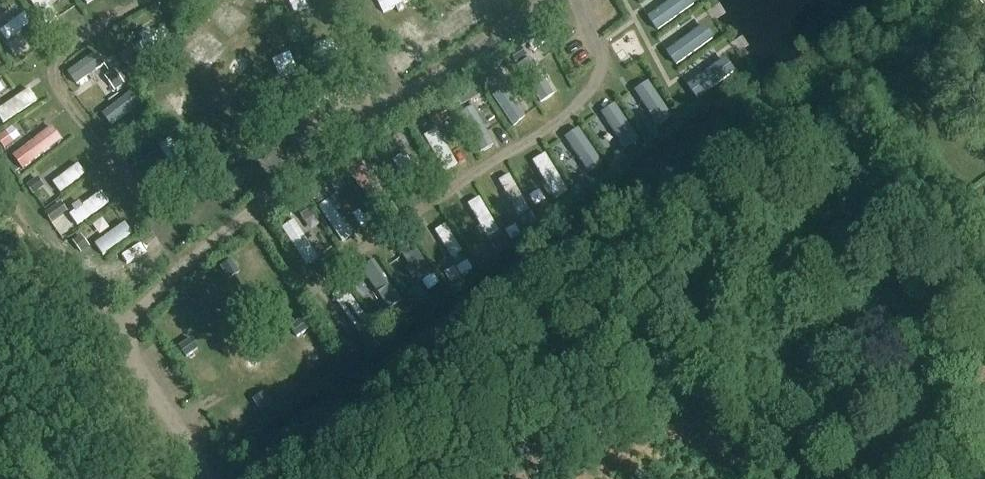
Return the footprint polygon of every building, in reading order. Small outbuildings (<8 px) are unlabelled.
[(62,19),(51,0),(33,0),(49,27),(62,19)] [(214,17),(233,34),(250,16),(232,0),(228,0),(214,17)] [(297,10),(312,3),(310,0),(292,0),(297,10)] [(390,13),(416,0),(384,0),(390,13)] [(705,3),(703,0),(676,0),(654,14),(664,29),(705,3)] [(14,5),(7,10),(15,19),(21,13),(14,5)] [(12,41),(38,22),(29,11),(4,30),(12,41)] [(673,50),(683,64),(723,37),(713,22),(673,50)] [(169,23),(142,37),(150,53),(177,39),(169,23)] [(210,67),(230,46),(208,26),(188,47),(210,67)] [(546,35),(515,51),(520,60),(535,53),(538,60),(554,52),(546,35)] [(103,50),(73,69),(83,85),(113,66),(103,50)] [(131,50),(121,56),(129,67),(138,61),(131,50)] [(735,58),(692,81),(700,96),(743,73),(735,58)] [(117,62),(106,68),(119,90),(130,83),(117,62)] [(492,71),(481,79),(487,89),(499,81),(492,71)] [(628,97),(645,123),(656,116),(663,127),(680,116),(655,79),(628,97)] [(514,119),(527,111),(510,83),(496,91),(514,119)] [(36,87),(2,111),(10,123),(45,99),(36,87)] [(118,126),(148,103),(136,88),(106,111),(118,126)] [(465,94),(453,101),(458,109),(470,102),(465,94)] [(622,102),(607,112),(629,147),(644,138),(622,102)] [(449,104),(434,112),(443,129),(458,121),(449,104)] [(485,145),(496,138),(479,110),(467,117),(485,145)] [(17,150),(27,167),(71,142),(61,125),(17,150)] [(586,126),(571,136),(594,173),(609,164),(586,126)] [(445,128),(428,136),(447,173),(463,165),(445,128)] [(0,137),(0,144),(5,150),(15,143),(6,132),(0,137)] [(189,184),(203,175),(179,136),(164,145),(189,184)] [(393,137),(382,144),(390,155),(400,148),(393,137)] [(410,184),(425,176),(413,151),(397,159),(410,184)] [(552,152),(537,161),(561,200),(576,191),(552,152)] [(65,194),(92,173),(84,162),(56,183),(65,194)] [(355,162),(345,169),(352,179),(362,172),(355,162)] [(522,218),(536,210),(517,173),(503,180),(522,218)] [(203,177),(193,184),(201,196),(212,189),(203,177)] [(38,178),(27,186),(34,195),(45,187),(38,178)] [(324,191),(314,197),(319,205),(329,199),(324,191)] [(106,192),(74,214),(82,225),(114,202),(106,192)] [(491,239),(506,231),(487,195),(472,203),(491,239)] [(345,243),(358,236),(337,197),(325,204),(345,243)] [(303,222),(314,215),(307,204),(296,212),(303,222)] [(56,207),(46,214),(53,224),(63,217),(56,207)] [(532,215),(522,221),(529,232),(539,225),(532,215)] [(291,216),(283,221),(288,230),(296,226),(291,216)] [(133,223),(98,239),(104,254),(140,237),(133,223)] [(455,223),(441,228),(453,258),(466,253),(455,223)] [(309,264),(322,256),(305,230),(292,239),(309,264)] [(506,240),(494,247),(499,255),(511,248),(506,240)] [(135,270),(156,258),(146,241),(125,253),(135,270)] [(426,281),(436,276),(418,243),(408,248),(426,281)] [(465,255),(457,259),(462,269),(471,264),(465,255)] [(380,259),(367,267),(393,310),(406,302),(380,259)] [(233,261),(222,267),(230,280),(241,273),(233,261)] [(362,335),(377,326),(353,285),(338,295),(362,335)] [(408,303),(396,310),(402,320),(413,314),(408,303)] [(172,333),(190,327),(184,310),(166,317),(172,333)] [(303,319),(290,328),(298,339),(310,330),(303,319)] [(192,339),(180,348),(188,358),(200,350),(192,339)] [(280,381),(292,398),(309,387),(297,370),(280,381)] [(265,394),(254,401),(262,413),(273,406),(265,394)]
